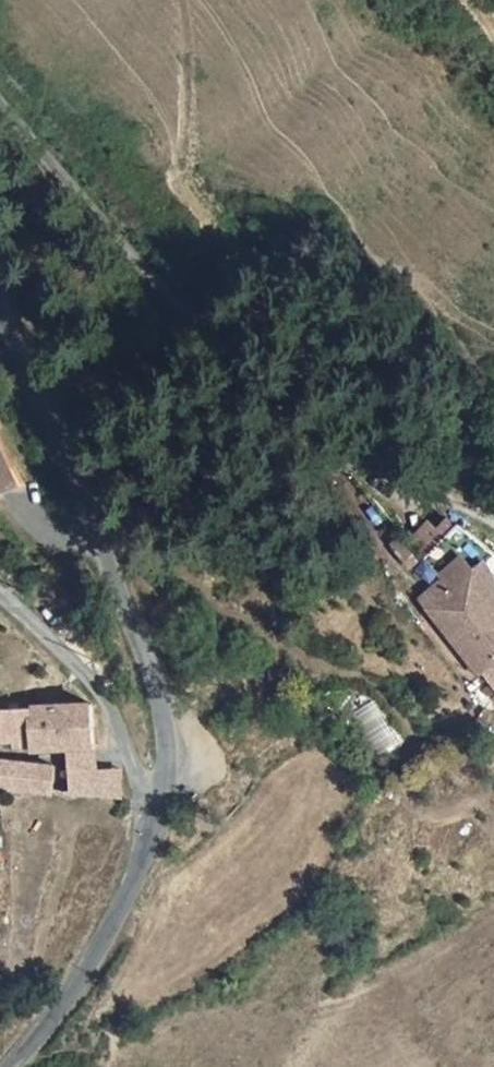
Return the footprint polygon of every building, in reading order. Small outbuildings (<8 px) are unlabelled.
[(0,435),(0,511),(38,492),(8,431),(0,435)] [(474,540),(425,583),(449,611),(435,621),(455,652),(493,686),(493,562),(474,540)] [(0,765),(0,794),(63,801),(117,801),(115,717),(110,710),(0,717),(0,755),(59,759),(59,769),(0,765)]
